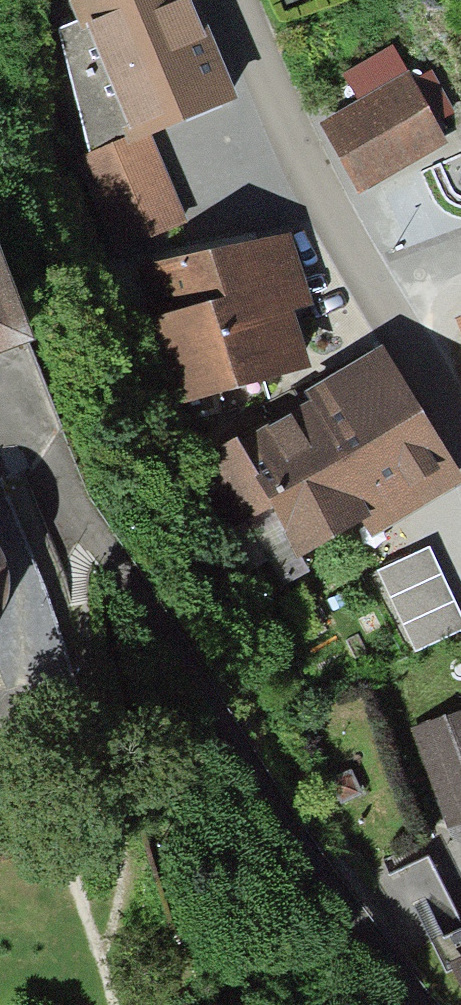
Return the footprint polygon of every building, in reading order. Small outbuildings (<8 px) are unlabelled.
[(203,62),(216,58),(196,0),(70,0),(20,17),(53,114),(203,62)] [(53,114),(76,180),(147,156),(226,129),(203,62),(53,114)] [(399,87),(320,130),(354,191),(432,149),(399,87)] [(147,156),(76,180),(102,255),(172,230),(159,192),(147,156)] [(444,173),(454,194),(460,191),(460,165),(444,173)] [(204,176),(159,192),(172,230),(217,215),(204,176)] [(128,332),(143,404),(289,373),(278,319),(296,315),(281,245),(135,276),(146,328),(128,332)] [(25,334),(0,268),(0,343),(25,334)] [(366,367),(203,463),(238,523),(275,501),(306,553),(432,479),(366,367)] [(418,552),(373,573),(409,651),(455,630),(418,552)] [(447,841),(460,836),(460,715),(410,732),(447,841)] [(452,925),(422,863),(383,881),(413,944),(452,925)] [(437,954),(460,1003),(460,942),(437,954)]
